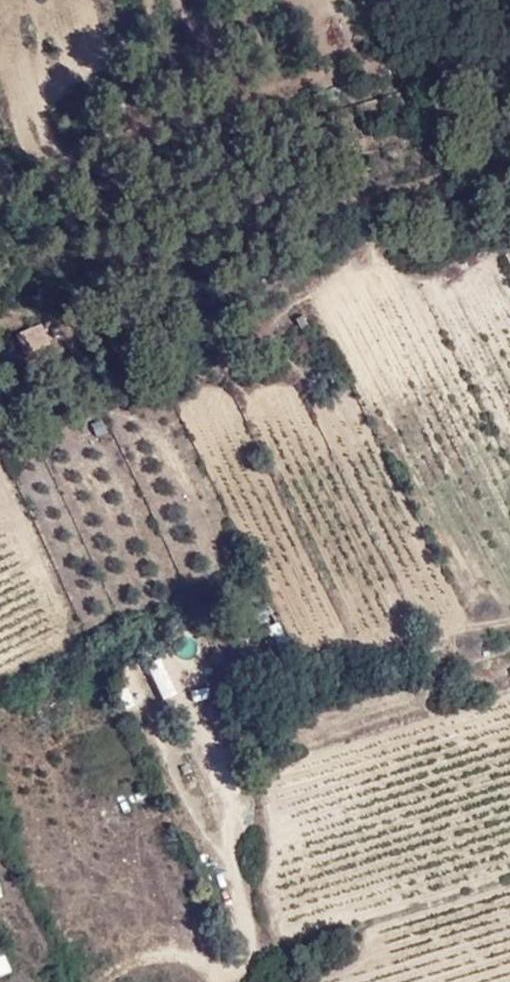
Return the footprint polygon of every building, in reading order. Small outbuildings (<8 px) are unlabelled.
[(14,333),(22,354),(52,344),(44,322),(14,333)] [(158,658),(144,665),(161,699),(175,692),(158,658)] [(176,710),(210,694),(204,682),(170,697),(176,710)] [(0,942),(0,974),(12,968),(0,942)] [(51,971),(21,980),(22,981),(54,981),(51,971)]
